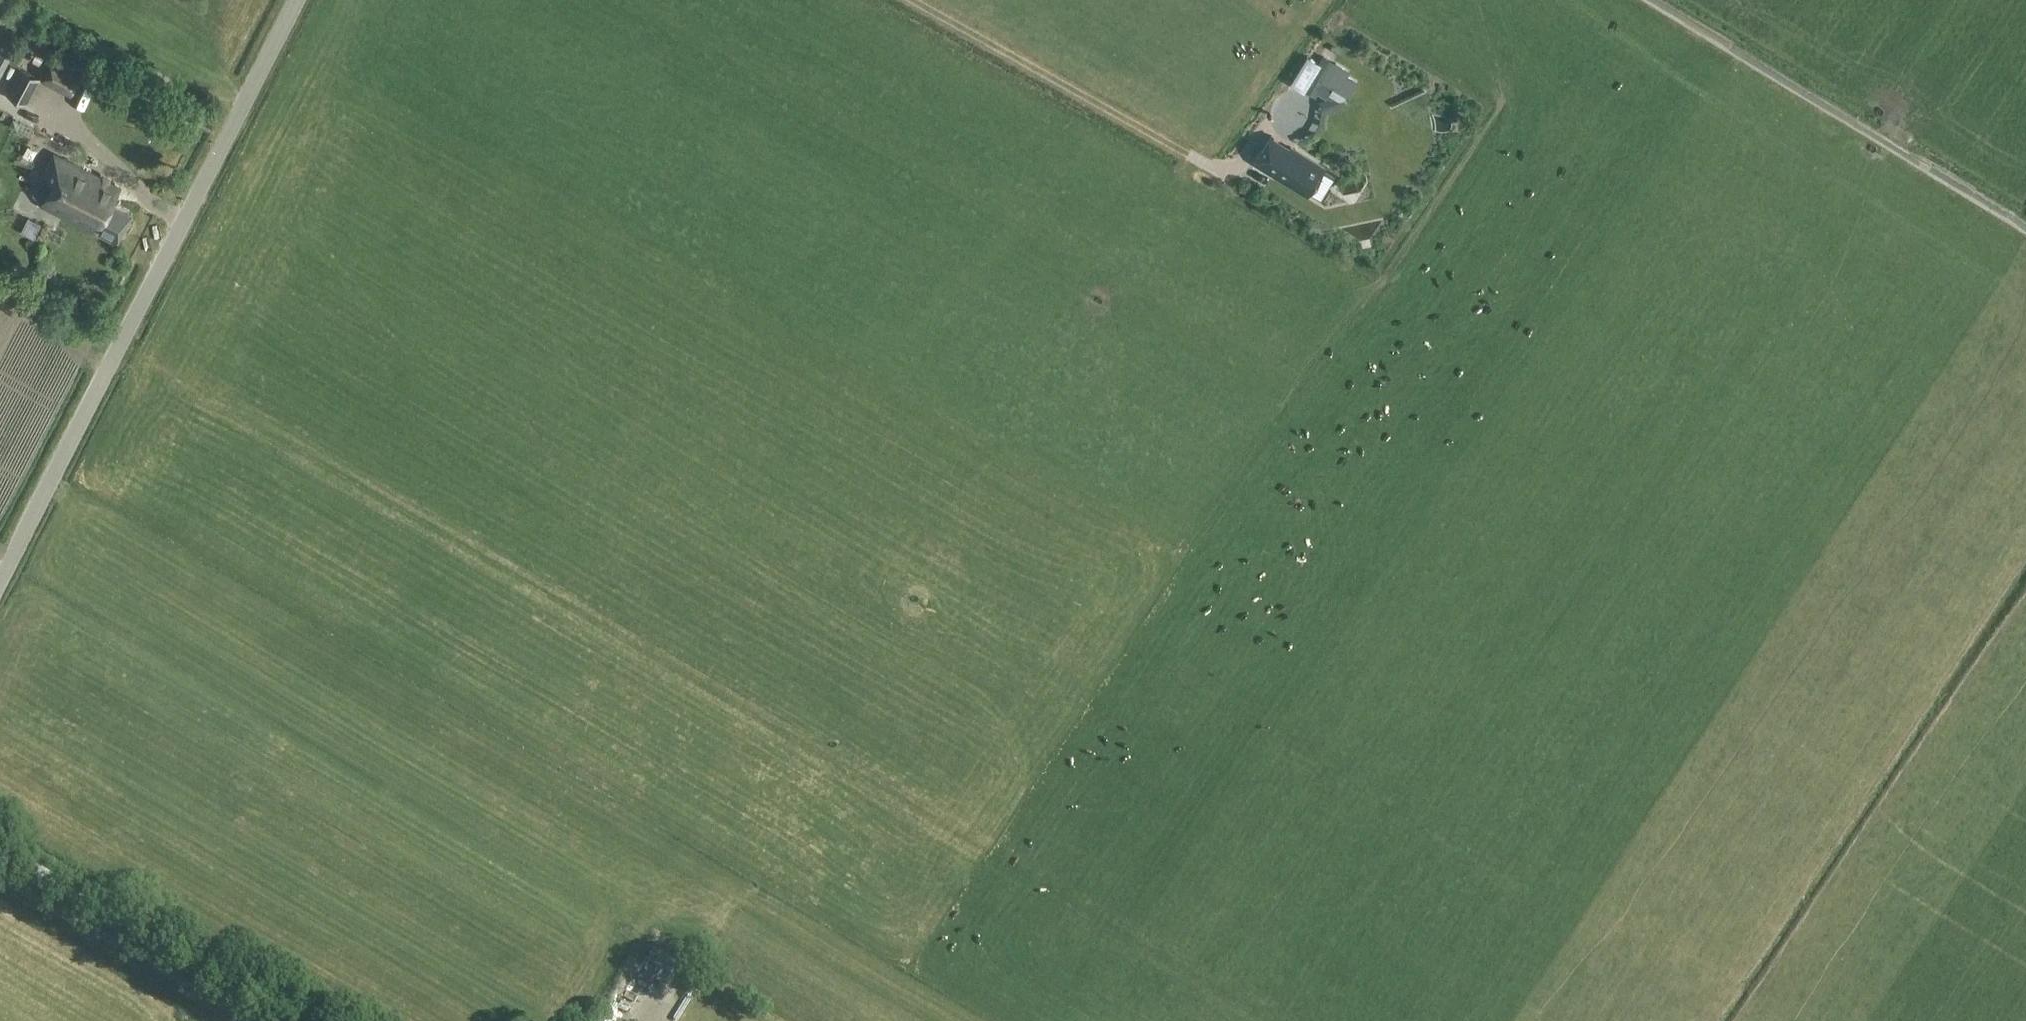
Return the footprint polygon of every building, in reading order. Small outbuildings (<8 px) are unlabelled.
[(82,72),(56,58),(61,47),(31,32),(24,46),(52,61),(41,82),(69,97),(82,72)] [(11,56),(0,51),(0,79),(11,56)] [(1337,90),(1349,71),(1330,59),(1318,78),(1337,90)] [(80,79),(97,88),(106,70),(90,61),(80,79)] [(26,104),(41,78),(21,67),(7,94),(26,104)] [(1254,162),(1306,197),(1324,170),(1290,147),(1288,150),(1272,139),(1274,136),(1272,135),(1254,162)] [(121,189),(53,155),(43,175),(53,181),(41,206),(115,244),(130,214),(112,205),(121,189)]
